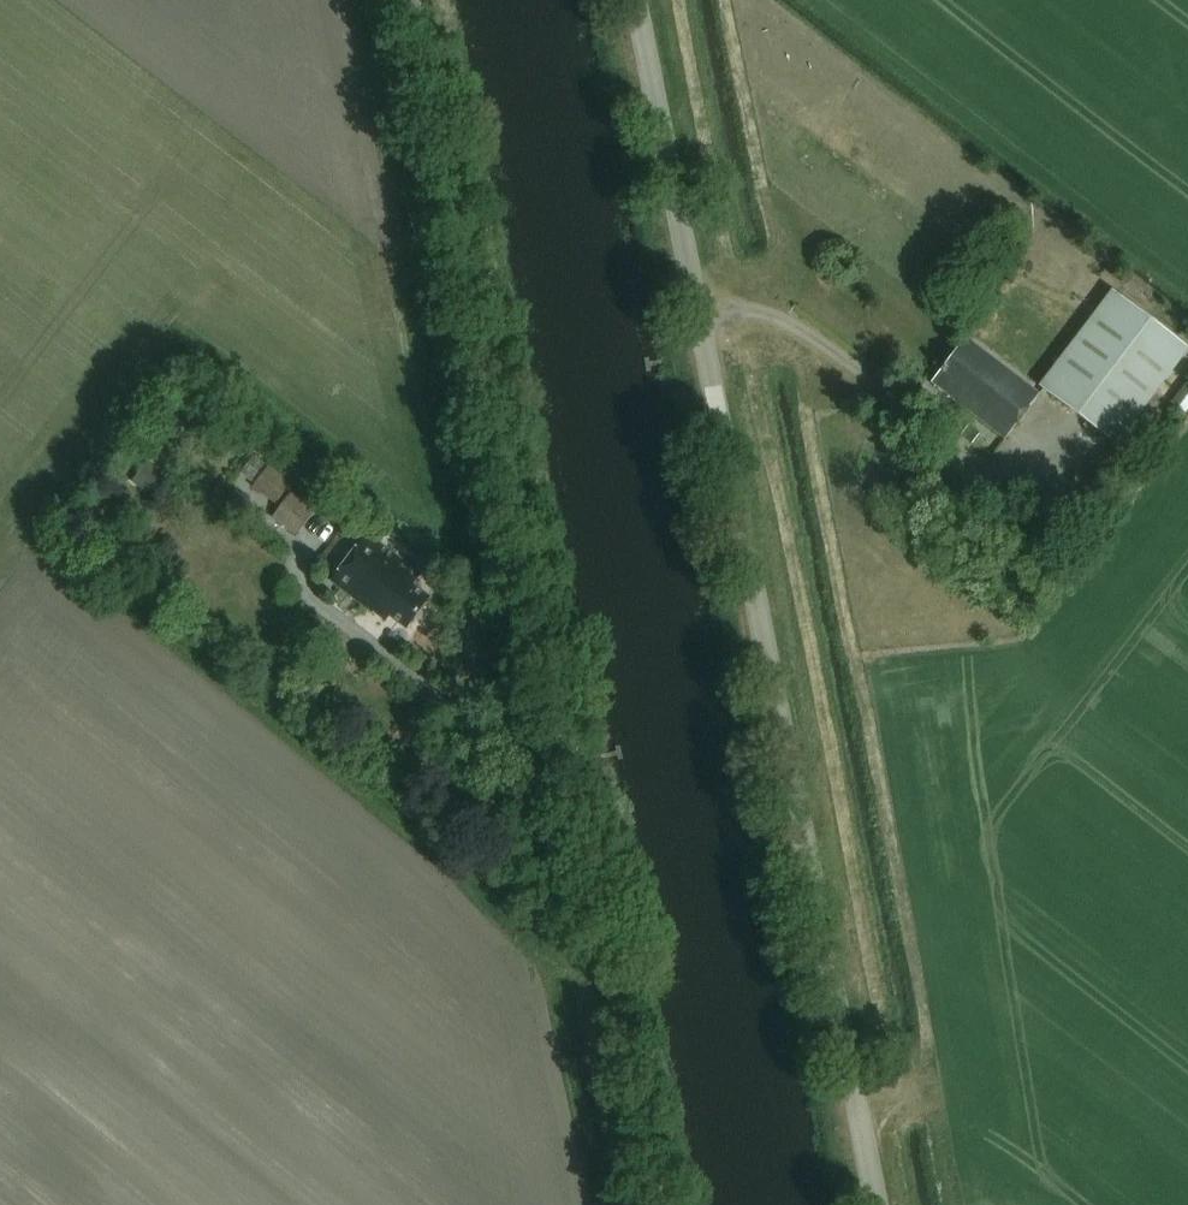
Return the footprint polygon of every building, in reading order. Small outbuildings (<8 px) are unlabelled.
[(1187,355),(1187,336),(1117,285),(1045,384),(1125,442),(1187,355)] [(965,337),(931,382),(1006,439),(1040,394),(965,337)] [(1187,410),(1187,379),(1171,402),(1186,413),(1187,410)] [(155,498),(170,478),(149,461),(133,481),(155,498)] [(294,480),(271,463),(254,485),(278,503),(294,480)] [(291,492),(273,518),(297,535),(315,510),(291,492)] [(406,629),(429,599),(412,586),(420,576),(367,536),(332,581),(385,622),(390,616),(406,629)] [(454,757),(462,747),(444,734),(437,744),(454,757)]
